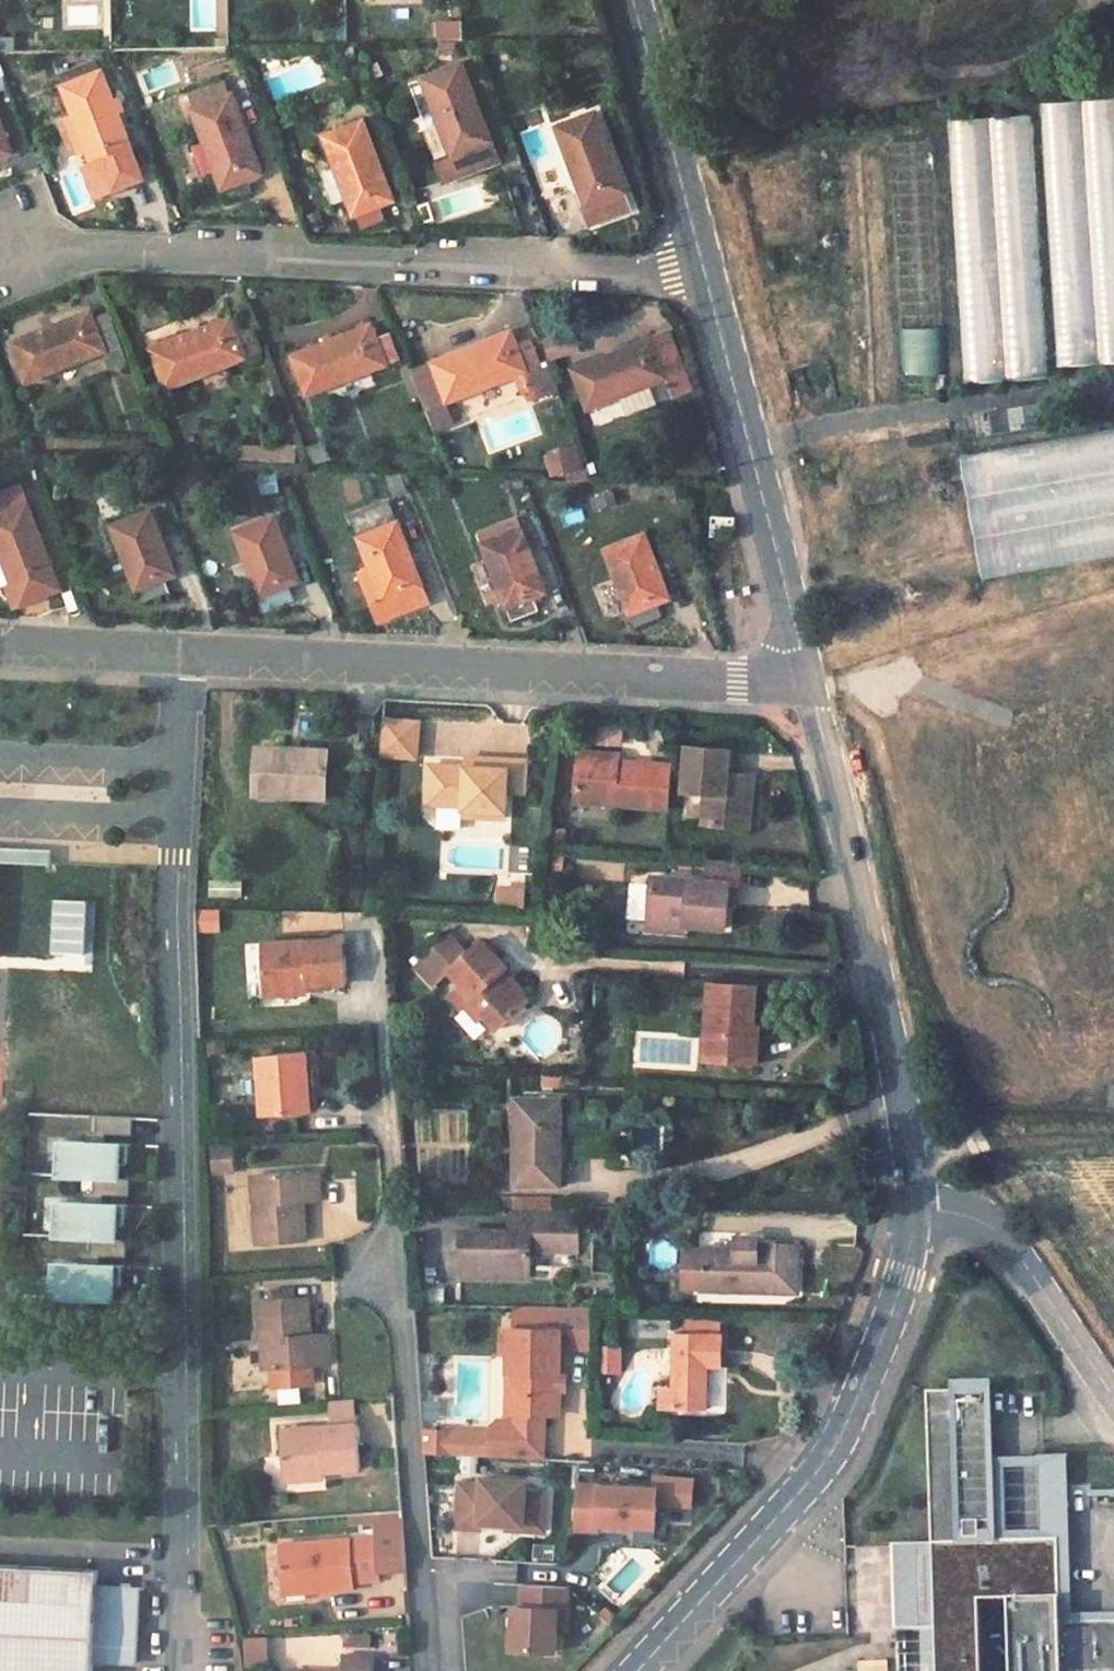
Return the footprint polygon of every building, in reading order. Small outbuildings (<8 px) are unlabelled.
[(346,20),(313,22),(314,43),(347,41),(346,20)] [(437,39),(462,39),(462,21),(437,21),(437,39)] [(65,88),(102,180),(121,173),(127,190),(148,182),(135,150),(105,75),(101,76),(98,66),(67,77),(71,86),(65,88)] [(465,66),(427,81),(465,173),(491,164),(503,159),(498,146),(465,66)] [(269,78),(275,97),(302,90),(297,70),(269,78)] [(233,98),(195,111),(232,204),(258,194),(253,180),(264,175),(233,98)] [(1113,365),(1113,99),(1040,103),(1056,368),(1113,365)] [(603,108),(564,124),(604,224),(646,209),(639,187),(635,187),(603,108)] [(11,173),(6,161),(18,156),(0,113),(0,177),(11,173)] [(1032,116),(946,121),(962,384),(1048,379),(1032,116)] [(364,125),(324,139),(363,233),(389,223),(384,208),(396,201),(364,125)] [(121,173),(102,180),(97,182),(102,197),(127,190),(121,173)] [(87,296),(10,324),(26,365),(115,332),(104,303),(91,309),(87,296)] [(228,303),(150,335),(165,373),(258,335),(247,309),(232,314),(228,303)] [(366,308),(291,339),(307,379),(397,341),(387,313),(370,321),(366,308)] [(510,316),(433,348),(450,385),(524,356),(536,379),(556,370),(549,350),(547,345),(539,350),(527,324),(515,327),(510,316)] [(664,320),(652,324),(656,335),(668,331),(664,320)] [(573,322),(543,332),(547,345),(549,350),(579,341),(573,322)] [(652,324),(574,356),(591,394),(679,357),(668,331),(656,335),(652,324)] [(941,382),(938,328),(899,330),(901,384),(941,382)] [(433,348),(412,355),(428,394),(450,385),(433,348)] [(1039,403),(974,415),(978,437),(1043,425),(1039,403)] [(1113,557),(1113,430),(961,454),(980,578),(1113,557)] [(312,466),(331,461),(326,441),(307,446),(312,466)] [(242,463),(296,460),(295,445),(241,448),(242,463)] [(581,446),(544,451),(549,482),(586,477),(581,446)] [(0,486),(0,534),(8,555),(19,583),(58,568),(22,479),(0,486)] [(507,508),(472,523),(519,622),(545,611),(539,595),(549,591),(507,508)] [(155,511),(114,526),(148,605),(178,592),(171,576),(181,573),(155,511)] [(740,514),(716,512),(713,532),(738,534),(740,514)] [(274,513),(237,530),(269,609),(298,597),(291,582),(301,578),(274,513)] [(400,523),(361,539),(396,615),(435,598),(400,523)] [(647,534),(610,549),(642,626),(669,615),(662,600),(673,595),(647,534)] [(0,558),(0,600),(2,605),(66,585),(58,568),(19,583),(8,555),(0,558)] [(380,757),(420,757),(420,715),(380,715),(380,757)] [(621,745),(624,725),(601,722),(598,742),(621,745)] [(741,748),(695,743),(692,791),(714,792),(714,820),(767,824),(768,800),(762,798),(763,771),(740,768),(741,748)] [(329,750),(259,745),(256,792),(326,798),(329,750)] [(621,748),(600,746),(599,752),(599,758),(620,759),(621,748)] [(599,752),(581,750),(579,789),(614,791),(614,802),(667,806),(671,762),(620,759),(599,758),(599,752)] [(496,757),(472,755),(472,765),(496,766),(496,757)] [(532,759),(496,757),(496,766),(472,765),(435,762),(433,787),(444,788),(443,802),(469,804),(469,813),(511,816),(512,789),(530,790),(532,759)] [(444,788),(433,787),(432,801),(443,802),(444,788)] [(614,791),(579,789),(578,799),(614,802),(614,791)] [(54,847),(0,845),(0,860),(51,861),(54,847)] [(706,873),(650,869),(647,917),(690,919),(727,921),(730,875),(739,876),(740,855),(707,853),(706,873)] [(498,882),(497,903),(525,905),(526,883),(498,882)] [(91,887),(89,910),(102,911),(104,888),(91,887)] [(217,910),(198,912),(200,931),(219,929),(217,910)] [(690,919),(647,917),(646,931),(689,933),(690,919)] [(458,930),(433,950),(448,970),(451,967),(473,949),(458,930)] [(486,1007),(501,1024),(538,991),(490,935),(473,949),(451,967),(459,976),(486,1007)] [(346,944),(261,952),(265,995),(351,990),(346,944)] [(422,959),(437,978),(448,970),(433,950),(422,959)] [(459,976),(446,987),(473,1017),(486,1007),(459,976)] [(758,983),(711,979),(705,1056),(747,1059),(750,1022),(755,1022),(758,983)] [(310,993),(265,995),(266,1012),(312,1009),(310,993)] [(755,1022),(750,1022),(747,1059),(759,1061),(761,1023),(755,1022)] [(311,1055),(263,1056),(270,1117),(315,1116),(314,1108),(312,1079),(311,1055)] [(323,1078),(312,1079),(314,1108),(326,1108),(323,1078)] [(562,1098),(506,1094),(505,1140),(517,1141),(516,1180),(558,1180),(562,1098)] [(136,1122),(104,1120),(102,1136),(110,1136),(135,1138),(136,1122)] [(110,1136),(102,1136),(94,1135),(94,1144),(109,1145),(110,1136)] [(109,1145),(94,1144),(66,1142),(64,1177),(100,1179),(99,1196),(106,1196),(131,1198),(132,1182),(124,1182),(126,1146),(109,1145)] [(240,1151),(221,1153),(222,1171),(241,1170),(240,1151)] [(323,1174),(263,1177),(266,1209),(253,1208),(256,1248),(311,1246),(307,1212),(326,1213),(323,1174)] [(263,1177),(250,1178),(253,1208),(266,1209),(263,1177)] [(106,1196),(99,1196),(91,1195),(90,1204),(106,1205),(106,1196)] [(106,1205),(90,1204),(63,1202),(60,1237),(96,1239),(95,1256),(103,1256),(127,1258),(128,1242),(121,1241),(122,1206),(106,1205)] [(587,1207),(524,1207),(525,1224),(477,1223),(476,1270),(540,1270),(540,1242),(587,1240),(587,1207)] [(739,1243),(702,1242),(701,1280),(799,1284),(800,1237),(762,1236),(762,1229),(739,1228),(739,1243)] [(103,1256),(95,1256),(87,1255),(86,1264),(102,1264),(103,1256)] [(102,1264),(86,1264),(59,1262),(57,1297),(117,1301),(119,1266),(102,1264)] [(307,1297),(258,1300),(261,1337),(273,1335),(277,1367),(335,1364),(331,1327),(312,1328),(307,1297)] [(565,1306),(515,1305),(514,1322),(566,1324),(565,1306)] [(522,1365),(521,1408),(524,1408),(524,1416),(524,1425),(559,1426),(559,1409),(565,1409),(566,1338),(599,1339),(599,1306),(565,1306),(566,1324),(514,1322),(514,1365),(522,1365)] [(726,1358),(726,1325),(723,1324),(724,1309),(694,1308),(694,1323),(678,1322),(679,1399),(713,1400),(714,1358),(726,1358)] [(273,1335),(261,1337),(265,1368),(277,1367),(273,1335)] [(623,1372),(623,1343),(601,1343),(601,1371),(623,1372)] [(277,1386),(278,1402),(301,1401),(300,1385),(277,1386)] [(987,1395),(928,1396),(932,1633),(903,1634),(904,1670),(1052,1670),(1050,1538),(990,1539),(987,1395)] [(713,1400),(679,1399),(664,1399),(664,1422),(713,1422),(713,1400)] [(331,1405),(325,1405),(327,1424),(279,1426),(283,1471),(325,1468),(363,1466),(359,1403),(331,1405)] [(524,1425),(524,1416),(499,1416),(499,1424),(428,1423),(428,1445),(549,1450),(549,1427),(523,1427),(524,1425)] [(325,1468),(283,1471),(283,1481),(326,1478),(325,1468)] [(511,1523),(547,1525),(549,1488),(528,1487),(528,1474),(487,1472),(487,1479),(462,1478),(459,1523),(484,1524),(484,1517),(511,1519),(511,1523)] [(601,1523),(602,1516),(658,1519),(661,1481),(582,1476),(578,1522),(601,1523)] [(325,1489),(324,1479),(283,1482),(284,1491),(325,1489)] [(382,1517),(380,1538),(384,1574),(408,1571),(405,1514),(382,1517)] [(380,1538),(290,1544),(293,1581),(325,1578),(327,1592),(365,1591),(364,1584),(385,1584),(384,1574),(380,1538)] [(95,1654),(138,1655),(140,1580),(97,1579),(98,1568),(0,1566),(0,1670),(95,1670),(95,1654)] [(325,1578),(293,1581),(295,1594),(327,1592),(325,1578)] [(555,1647),(556,1623),(570,1624),(572,1581),(526,1580),(525,1603),(517,1603),(515,1645),(555,1647)] [(347,1647),(372,1648),(372,1632),(347,1631),(347,1647)] [(267,1633),(243,1635),(245,1662),(269,1661),(267,1633)] [(340,1670),(290,1668),(290,1670),(375,1670),(375,1654),(341,1653),(340,1670)] [(887,1659),(859,1661),(859,1670),(888,1670),(887,1659)]
